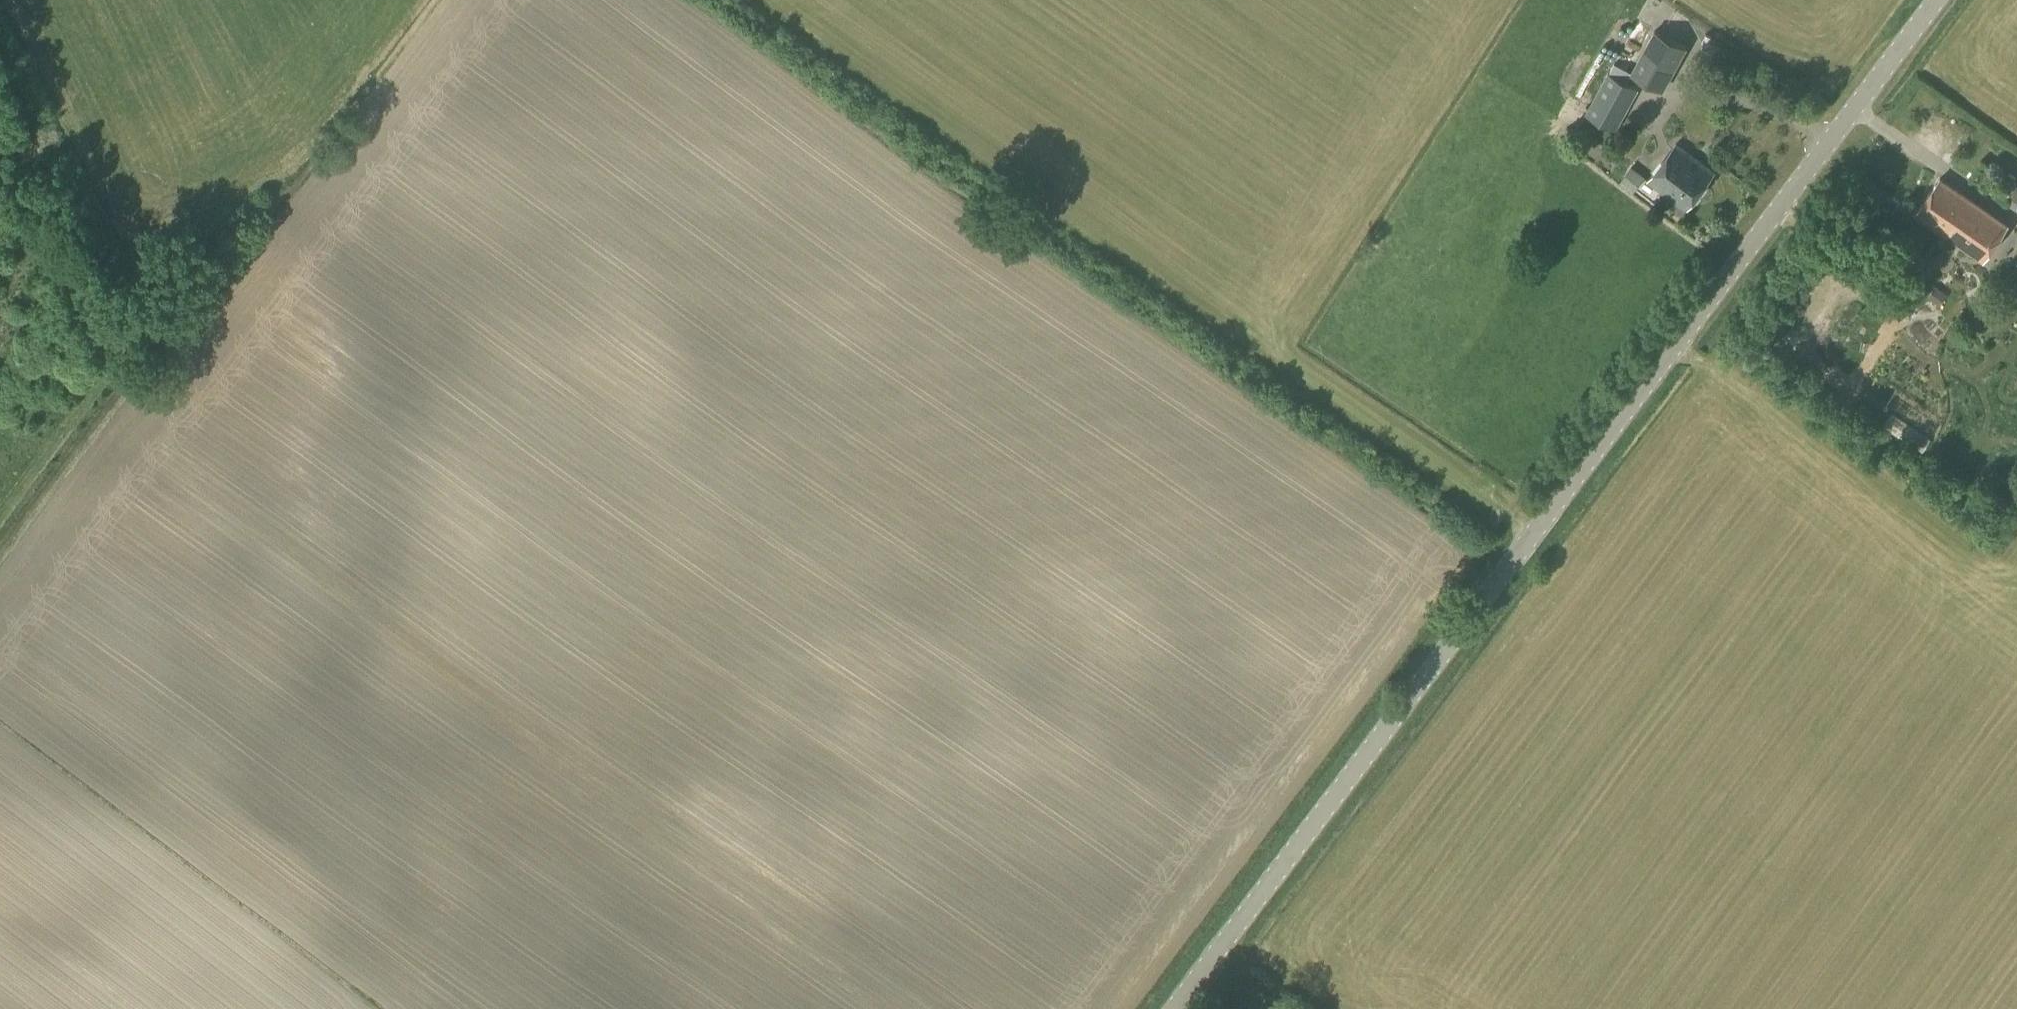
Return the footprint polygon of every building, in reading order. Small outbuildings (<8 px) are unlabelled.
[(1671,22),(1681,27),(1688,14),(1677,9),(1671,22)] [(1654,29),(1630,73),(1664,91),(1687,47),(1654,29)] [(1712,70),(1723,47),(1714,42),(1702,65),(1712,70)] [(1630,73),(1613,64),(1585,114),(1616,130),(1639,89),(1626,82),(1630,73)] [(1686,209),(1714,172),(1676,144),(1648,181),(1686,209)] [(1631,167),(1619,182),(1634,193),(1645,177),(1631,167)] [(2004,198),(2015,181),(1995,167),(1984,185),(2004,198)] [(1983,259),(2007,225),(1940,178),(1916,212),(1983,259)] [(2008,196),(2016,202),(2016,182),(2008,196)] [(1891,413),(1883,426),(1922,452),(1930,439),(1891,413)]
